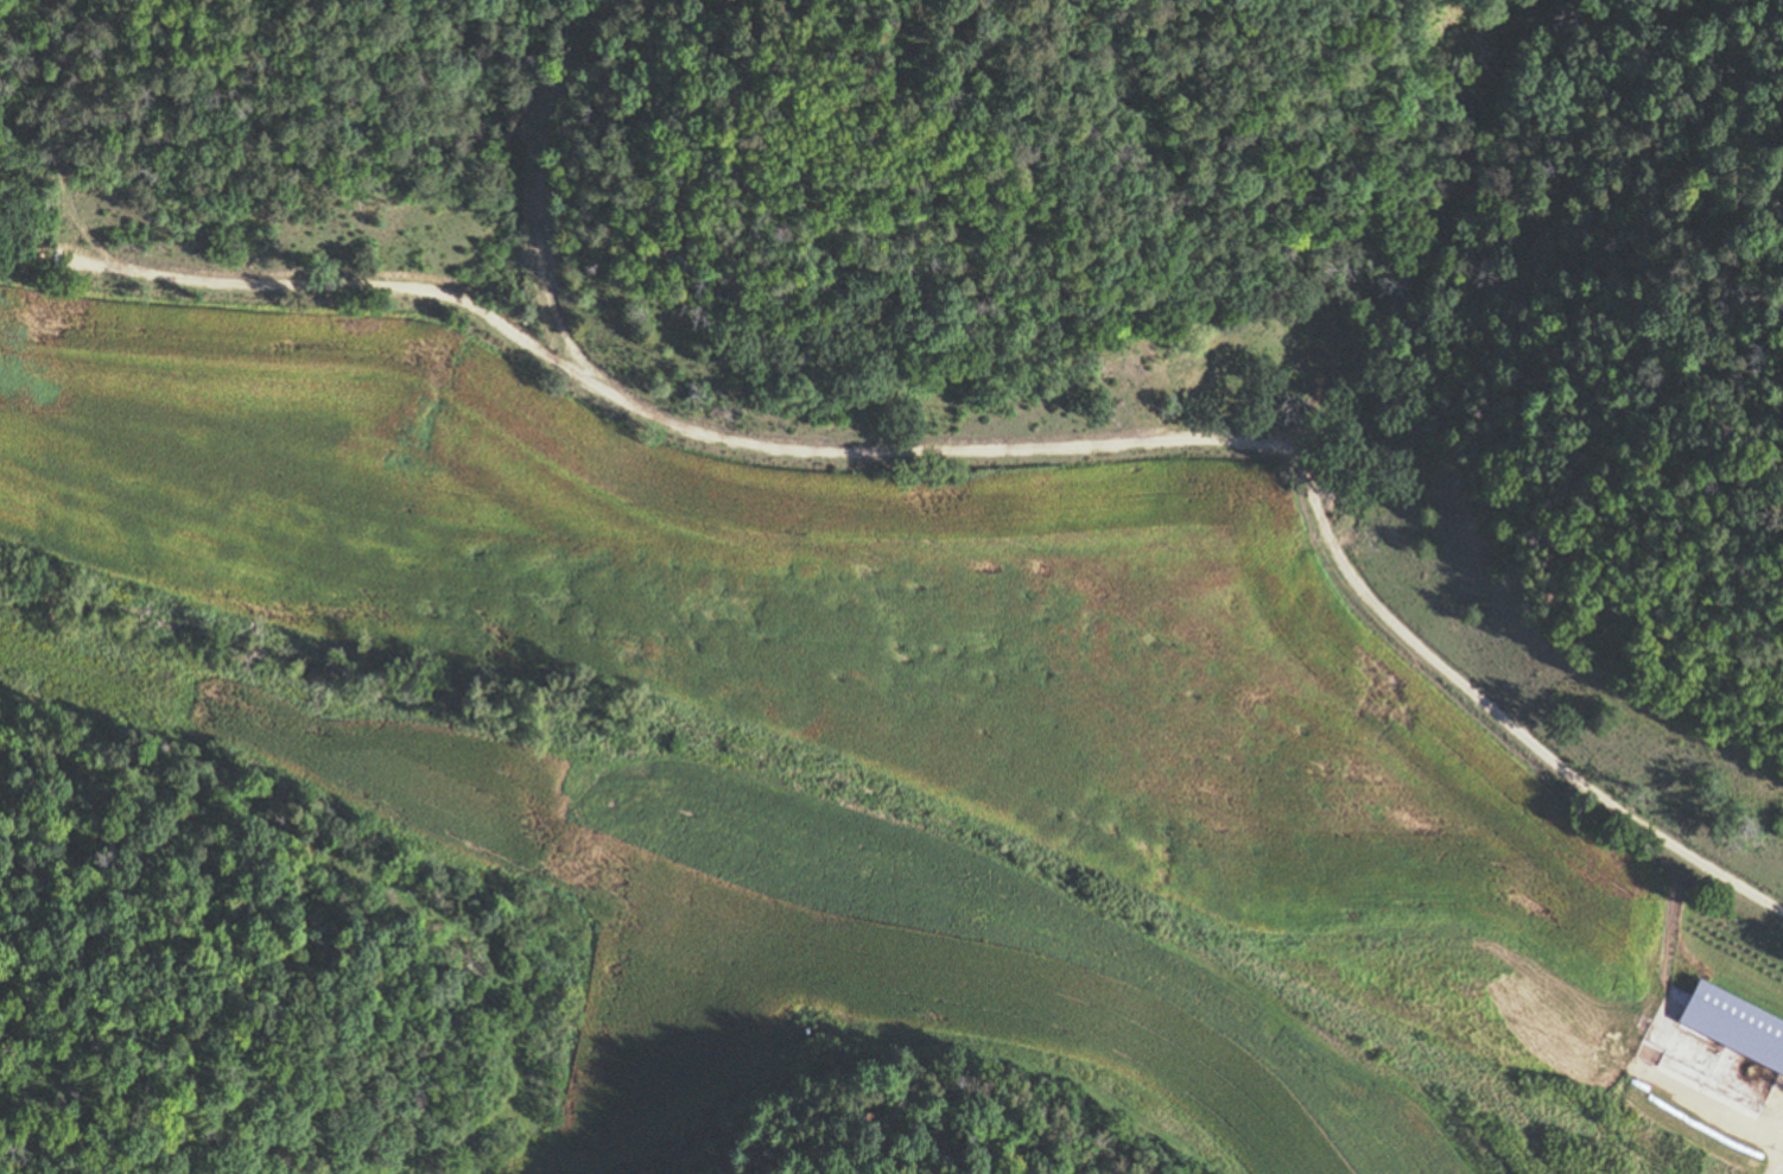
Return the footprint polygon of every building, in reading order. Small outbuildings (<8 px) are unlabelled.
[(1668,1062),(1717,1086),(1736,1048),(1685,1023),(1672,1049),(1673,1050),(1668,1062)] [(1782,1066),(1782,1037),(1765,1026),(1752,1048),(1782,1066)] [(1772,1118),(1755,1110),(1748,1123),(1765,1131),(1772,1118)] [(1709,1141),(1748,1158),(1754,1145),(1715,1128),(1709,1141)]
